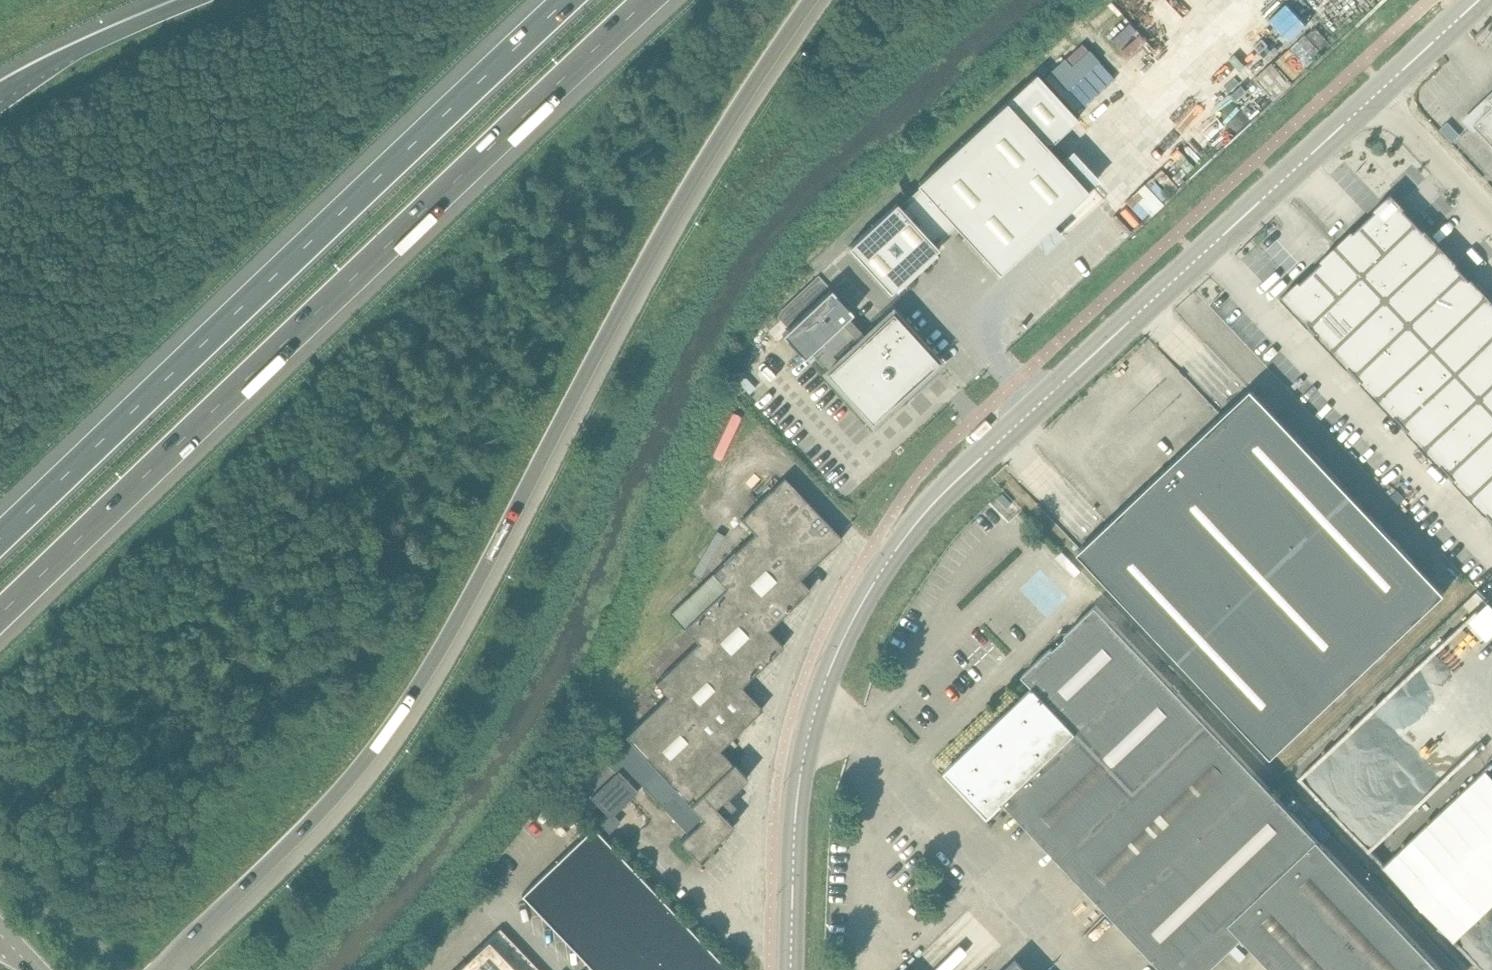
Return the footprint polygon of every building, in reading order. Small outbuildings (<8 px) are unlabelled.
[(890,291),(938,247),(935,244),(955,225),(999,273),(1089,190),(1048,146),(1077,119),(1036,74),(917,183),(920,186),(900,205),(897,202),(849,246),(890,291)] [(1473,125),(1491,145),(1491,107),(1473,125)] [(1472,277),(1470,278),(1457,264),(1458,263),(1426,228),(1424,230),(1404,208),(1406,207),(1392,192),(1374,209),(1375,211),(1354,231),(1353,229),(1320,260),(1322,261),(1300,281),(1299,280),(1281,297),(1309,326),(1310,325),(1317,332),(1315,333),(1348,367),(1349,366),(1363,380),(1361,382),(1394,416),(1395,414),(1409,429),(1408,430),(1440,465),(1441,463),(1455,478),(1454,479),(1486,514),(1488,512),(1491,517),(1491,298),(1472,277)] [(782,308),(777,316),(781,320),(788,327),(782,333),(803,357),(810,351),(827,370),(827,371),(872,421),(900,396),(931,367),(938,361),(892,311),(870,331),(819,275),(782,308)] [(1252,388),(1108,523),(1078,551),(1272,756),(1445,592),(1252,388)] [(616,757),(609,765),(616,772),(619,769),(637,788),(641,784),(688,832),(680,840),(692,852),(698,859),(715,843),(733,825),(724,816),(716,807),(710,800),(720,791),(726,798),(748,777),(737,766),(733,763),(719,750),(724,745),(763,708),(742,686),(784,646),(768,629),(810,589),(800,578),(842,538),(839,535),(785,477),(741,518),(755,533),(713,573),(727,587),(684,628),(698,642),(656,682),(668,696),(626,736),(632,742),(616,757)] [(1108,911),(1165,969),(1207,969),(1243,936),(1275,969),(1443,969),(1096,605),(1022,674),(1033,686),(1016,701),(1008,693),(998,702),(1006,711),(945,768),(989,814),(1004,800),(1108,911)] [(1491,905),(1491,770),(1488,765),(1383,863),(1454,940),(1491,905)] [(616,772),(591,795),(607,812),(598,821),(609,833),(621,822),(613,813),(614,812),(638,789),(637,788),(619,769),(616,772)] [(586,969),(730,969),(726,966),(593,826),(522,895),(590,966),(586,969)] [(456,969),(539,969),(500,929),(456,969)] [(1015,960),(1004,969),(1024,969),(1015,960)]
